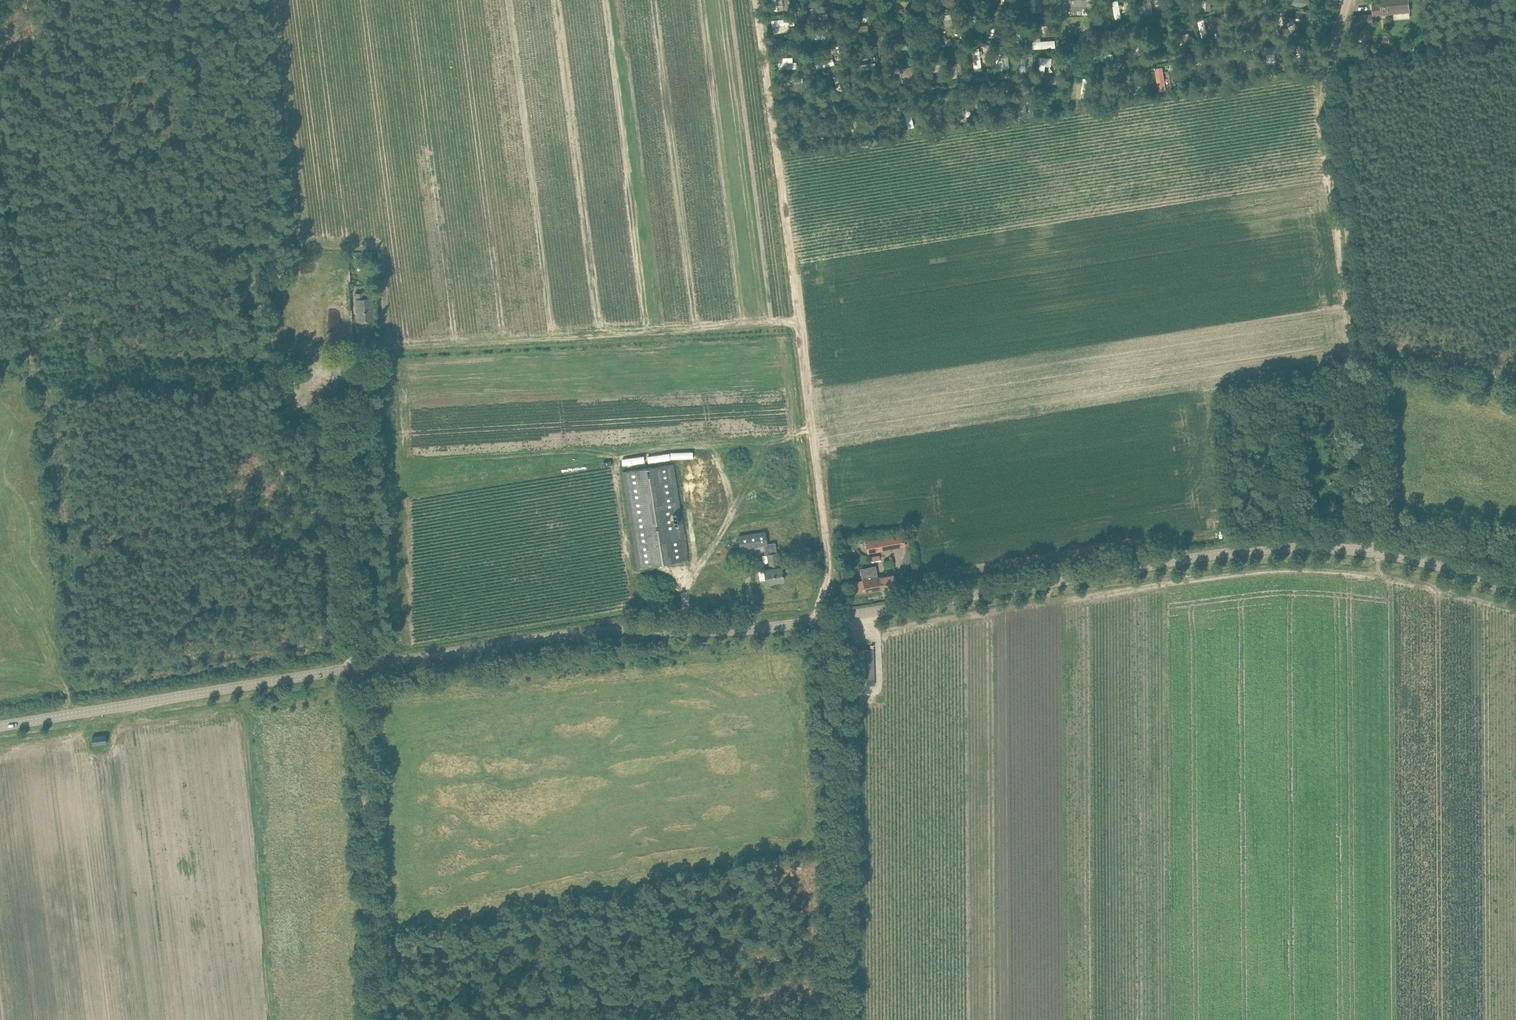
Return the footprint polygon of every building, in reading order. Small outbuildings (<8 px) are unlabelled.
[(771,9),(782,9),(782,0),(772,0),(771,9)] [(1125,2),(1124,0),(1112,0),(1116,18),(1121,17),(1119,3),(1125,2)] [(1372,4),(1373,10),(1382,9),(1382,13),(1409,11),(1408,0),(1381,0),(1381,4),(1372,4)] [(810,18),(828,17),(828,7),(809,7),(810,18)] [(1283,8),(1282,16),(1305,19),(1305,18),(1309,19),(1310,13),(1306,12),(1306,11),(1283,8)] [(1372,14),(1354,15),(1355,25),(1372,23),(1372,14)] [(772,26),(794,25),(794,18),(771,19),(772,26)] [(1207,35),(1204,19),(1199,20),(1202,36),(1207,35)] [(856,34),(869,31),(867,25),(855,28),(856,34)] [(1177,36),(1179,45),(1194,41),(1192,33),(1177,36)] [(1039,43),(1032,43),(1032,49),(1055,48),(1054,40),(1039,41),(1039,43)] [(1265,54),(1284,53),(1284,45),(1265,46),(1265,54)] [(979,47),(971,48),(975,70),(982,69),(979,47)] [(996,53),(997,69),(1009,68),(1008,53),(996,53)] [(1026,55),(1025,74),(1031,75),(1033,56),(1026,55)] [(831,56),(816,64),(819,69),(834,62),(831,56)] [(1044,65),(1051,65),(1052,57),(1040,56),(1039,71),(1044,71),(1044,65)] [(793,57),(782,57),(782,62),(778,62),(779,68),(793,67),(793,57)] [(857,70),(876,69),(875,58),(857,58),(857,70)] [(1164,67),(1157,67),(1158,90),(1165,89),(1164,67)] [(1076,96),(1087,96),(1088,78),(1077,77),(1076,96)] [(904,113),(908,128),(914,126),(910,111),(904,113)] [(328,270),(328,276),(322,276),(322,288),(337,288),(336,270),(328,270)] [(356,299),(357,321),(374,320),(372,298),(356,299)] [(623,472),(638,567),(688,559),(673,464),(623,472)] [(764,531),(737,536),(739,549),(762,545),(766,544),(764,531)] [(888,535),(879,537),(882,550),(891,548),(888,535)] [(769,569),(757,570),(759,581),(758,581),(759,581),(765,580),(765,583),(783,580),(781,567),(779,567),(777,553),(777,552),(776,552),(767,554),(769,569)] [(894,574),(853,581),(855,593),(896,585),(895,580),(894,574)] [(92,736),(93,744),(107,742),(106,735),(92,736)]
